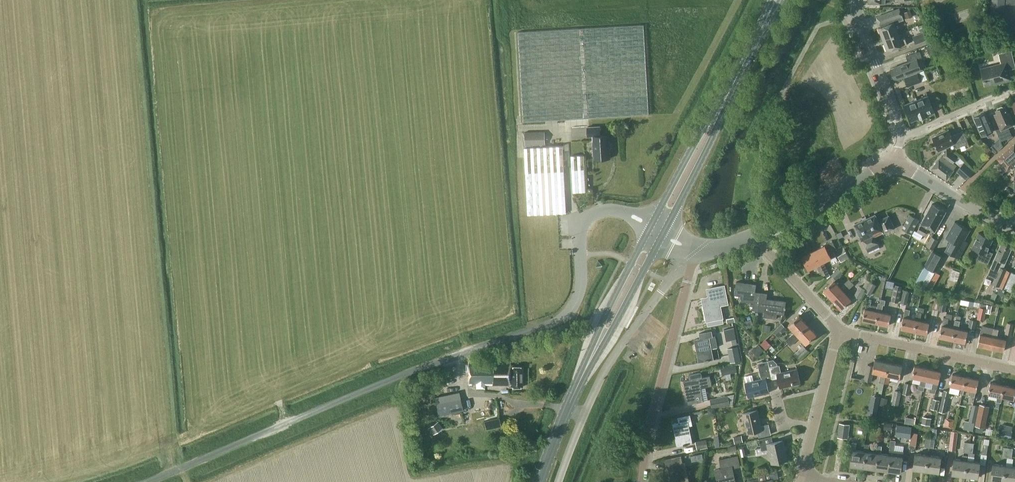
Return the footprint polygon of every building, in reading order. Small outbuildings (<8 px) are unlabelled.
[(990,10),(1003,11),(1004,4),(1014,4),(1014,0),(991,0),(990,10)] [(882,37),(897,31),(894,22),(903,19),(899,8),(876,17),(880,26),(878,27),(882,37)] [(906,19),(912,16),(910,10),(904,12),(906,19)] [(649,114),(643,24),(518,32),(523,122),(649,114)] [(901,40),(897,31),(882,37),(886,50),(912,41),(910,36),(901,40)] [(926,40),(923,32),(912,36),(915,44),(926,40)] [(905,78),(918,73),(917,72),(921,70),(916,58),(921,56),(919,51),(906,56),(908,62),(890,68),(895,80),(904,76),(905,78)] [(1001,64),(981,68),(985,85),(999,82),(1000,83),(1010,80),(1008,70),(1014,68),(1014,67),(1011,51),(998,54),(1001,64)] [(921,81),(918,73),(905,78),(908,86),(921,81)] [(934,111),(928,95),(917,99),(916,96),(913,98),(914,101),(905,104),(911,120),(934,111)] [(1004,106),(1001,105),(997,107),(996,109),(995,110),(996,113),(994,114),(1000,128),(996,129),(1000,141),(1012,136),(1008,126),(1014,124),(1010,112),(1008,113),(1005,106),(1004,106)] [(974,117),(981,135),(992,131),(985,112),(974,117)] [(600,135),(599,126),(587,127),(588,136),(592,136),(594,159),(610,158),(609,135),(600,135)] [(952,135),(949,129),(932,137),(938,150),(954,143),(956,147),(968,142),(962,130),(952,135)] [(799,131),(799,142),(812,141),(811,130),(799,131)] [(545,145),(545,131),(525,132),(525,146),(545,145)] [(1014,144),(997,158),(1007,170),(1011,166),(1012,165),(1014,168),(1014,179),(1014,145),(1014,144)] [(566,213),(562,145),(524,147),(527,214),(566,213)] [(995,145),(991,148),(996,153),(1000,150),(995,145)] [(956,157),(946,150),(942,155),(931,168),(946,179),(956,165),(953,163),(956,157)] [(573,192),(587,191),(585,154),(572,155),(573,192)] [(973,171),(965,162),(958,170),(967,178),(973,171)] [(945,211),(931,203),(920,224),(921,224),(917,231),(924,235),(927,228),(934,231),(945,211)] [(875,214),(867,217),(869,221),(867,221),(871,230),(872,230),(874,235),(882,231),(883,233),(894,228),(888,215),(877,220),(875,214)] [(919,219),(909,214),(902,228),(911,233),(919,219)] [(873,235),(874,235),(872,230),(871,230),(867,221),(869,221),(867,217),(854,224),(862,240),(868,251),(878,246),(873,235)] [(945,251),(956,257),(959,258),(968,242),(964,239),(969,229),(954,221),(946,237),(951,240),(945,251)] [(992,239),(978,232),(972,247),(979,250),(976,258),(987,263),(992,252),(987,250),(992,239)] [(938,239),(931,235),(925,245),(933,249),(938,239)] [(813,250),(825,274),(828,273),(823,261),(835,255),(833,250),(836,249),(832,241),(813,250)] [(994,277),(992,283),(1001,287),(1008,270),(1002,268),(1012,247),(1001,242),(987,274),(994,277)] [(822,276),(825,274),(813,250),(801,257),(808,269),(816,265),(822,276)] [(943,256),(933,250),(916,282),(931,290),(940,274),(935,271),(943,256)] [(849,257),(846,251),(837,256),(841,262),(849,257)] [(843,272),(838,267),(831,274),(836,279),(843,272)] [(1008,270),(1001,287),(998,293),(1002,295),(1005,289),(1006,289),(1014,273),(1008,270)] [(823,290),(832,299),(851,281),(849,278),(840,287),(833,280),(823,290)] [(758,310),(760,292),(755,291),(756,284),(736,281),(734,294),(742,295),(741,300),(753,302),(752,309),(758,310)] [(851,281),(832,299),(840,309),(851,299),(844,292),(854,284),(851,281)] [(876,284),(870,281),(864,292),(870,295),(876,284)] [(902,286),(895,284),(891,301),(898,302),(902,286)] [(865,289),(859,285),(853,296),(859,300),(865,289)] [(726,299),(724,287),(711,290),(712,296),(702,298),(708,326),(723,323),(719,301),(726,299)] [(909,290),(903,289),(900,303),(907,304),(909,290)] [(760,292),(758,310),(764,311),(763,316),(776,318),(777,313),(784,314),(786,301),(766,298),(767,293),(760,292)] [(940,299),(935,297),(932,308),(938,309),(940,299)] [(880,303),(881,299),(880,298),(879,302),(878,302),(877,306),(870,304),(871,301),(866,300),(862,319),(875,322),(878,311),(877,310),(878,303),(880,303)] [(947,300),(941,298),(939,309),(945,311),(947,300)] [(878,311),(875,322),(888,325),(891,314),(881,311),(883,304),(884,304),(885,300),(881,299),(880,303),(878,303),(877,310),(878,311)] [(991,305),(980,303),(977,318),(983,319),(985,312),(990,313),(991,305)] [(916,310),(914,319),(916,319),(913,331),(926,333),(929,322),(919,320),(921,312),(923,312),(924,307),(918,306),(917,311),(916,310)] [(900,328),(913,331),(916,319),(914,319),(908,318),(910,309),(905,308),(900,328)] [(939,336),(952,339),(954,328),(953,327),(946,326),(948,318),(951,319),(952,314),(946,313),(945,317),(943,316),(939,336)] [(788,343),(807,324),(798,315),(788,324),(794,331),(785,340),(788,343)] [(746,328),(753,326),(751,319),(744,321),(746,328)] [(955,319),(953,327),(954,328),(952,339),(965,342),(967,331),(958,329),(960,320),(955,319)] [(974,330),(976,320),(970,319),(968,329),(974,330)] [(1013,324),(1008,322),(1005,333),(1011,334),(1013,324)] [(774,339),(778,336),(786,328),(782,323),(773,331),(775,332),(771,336),(774,339)] [(807,324),(788,343),(790,345),(799,337),(806,344),(816,334),(807,324)] [(993,328),(986,327),(982,325),(977,345),(990,348),(993,336),(991,336),(993,328)] [(993,336),(990,348),(1003,351),(1006,339),(996,337),(998,329),(993,328),(991,336),(993,336)] [(712,336),(711,330),(699,333),(700,338),(694,339),(698,362),(713,359),(711,348),(717,347),(715,335),(712,336)] [(770,344),(765,339),(761,344),(766,349),(770,344)] [(764,350),(758,344),(751,350),(757,356),(764,350)] [(808,350),(803,345),(793,353),(798,359),(808,350)] [(730,362),(740,360),(738,346),(727,348),(730,362)] [(773,359),(767,360),(772,379),(777,377),(780,388),(800,383),(797,367),(781,371),(779,364),(777,365),(777,363),(773,359)] [(879,381),(884,382),(888,362),(874,359),(873,364),(873,365),(867,364),(864,380),(871,381),(872,376),(873,372),(880,373),(881,373),(880,377),(879,381)] [(772,379),(767,360),(757,363),(761,378),(753,380),(752,374),(744,376),(749,397),(769,392),(767,382),(772,381),(772,379)] [(511,367),(511,361),(467,361),(468,385),(475,385),(475,388),(484,388),(484,385),(507,385),(507,388),(522,387),(522,367),(511,367)] [(884,382),(888,383),(890,375),(899,377),(902,365),(888,362),(884,382)] [(735,364),(720,367),(722,375),(736,371),(735,364)] [(925,379),(927,368),(914,365),(912,376),(921,378),(920,384),(918,384),(917,389),(923,390),(924,386),(925,386),(926,379),(925,379)] [(925,379),(926,379),(932,381),(931,387),(930,386),(929,391),(935,393),(936,388),(937,388),(940,371),(927,368),(925,379)] [(707,377),(705,371),(688,375),(689,379),(683,381),(684,386),(686,386),(689,402),(694,401),(695,402),(703,400),(698,378),(707,377)] [(963,388),(965,376),(952,373),(949,385),(959,387),(958,393),(962,394),(964,388),(963,388)] [(963,388),(964,388),(971,389),(970,395),(975,396),(978,379),(965,376),(963,388)] [(911,384),(905,382),(902,393),(908,395),(911,384)] [(1001,396),(1003,385),(990,382),(987,393),(997,395),(995,407),(999,408),(1000,402),(1001,402),(1002,396),(1001,396)] [(1002,396),(1009,398),(1007,404),(1012,405),(1014,393),(1014,387),(1003,385),(1001,396),(1002,396)] [(901,391),(895,390),(892,404),(898,405),(901,391)] [(950,391),(944,390),(939,411),(945,412),(950,391)] [(463,411),(460,398),(459,398),(459,395),(451,397),(452,400),(440,402),(443,415),(463,411)] [(728,395),(714,398),(710,399),(711,407),(729,403),(728,395)] [(888,398),(881,397),(880,404),(886,406),(888,398)] [(939,400),(933,398),(930,408),(937,409),(939,400)] [(978,406),(972,404),(968,421),(965,420),(963,428),(972,430),(978,406)] [(989,406),(979,404),(975,425),(985,427),(989,406)] [(875,419),(877,409),(872,408),(872,409),(871,414),(867,413),(867,417),(866,418),(875,419)] [(761,425),(757,409),(742,412),(747,433),(757,431),(759,437),(771,434),(768,423),(761,425)] [(691,420),(690,414),(678,416),(679,422),(673,423),(674,429),(675,429),(678,444),(684,443),(684,444),(693,443),(688,420),(691,420)] [(914,418),(905,416),(904,422),(913,424),(914,418)] [(954,419),(945,417),(944,425),(952,427),(954,419)] [(501,427),(499,419),(483,422),(485,430),(501,427)] [(442,428),(438,421),(428,427),(432,434),(442,428)] [(849,424),(839,423),(837,437),(847,438),(849,424)] [(896,425),(894,436),(909,438),(911,427),(896,425)] [(1011,438),(1012,432),(1001,429),(1000,436),(1011,438)] [(957,431),(951,431),(949,449),(955,450),(957,431)] [(743,442),(741,435),(733,437),(735,443),(743,442)] [(773,442),(771,436),(759,438),(761,450),(768,448),(768,450),(771,463),(788,459),(785,449),(783,439),(776,441),(774,442),(773,442)] [(707,447),(706,439),(695,441),(697,449),(707,447)] [(890,440),(888,454),(889,455),(887,470),(900,471),(903,451),(894,450),(895,440),(890,440)] [(850,465),(862,467),(864,451),(863,451),(856,450),(857,442),(852,441),(851,450),(850,465)] [(862,467),(875,468),(877,453),(876,453),(868,452),(869,444),(864,443),(863,451),(864,451),(862,467)] [(889,455),(888,454),(881,453),(882,445),(877,444),(876,453),(877,453),(875,468),(887,470),(889,455)] [(926,470),(928,455),(915,453),(913,469),(926,470)] [(738,455),(719,459),(721,468),(715,469),(718,481),(735,481),(732,468),(741,466),(738,455)] [(928,455),(926,470),(938,472),(940,456),(928,455)] [(680,456),(666,459),(667,465),(669,465),(673,481),(688,481),(684,463),(682,463),(680,456)] [(964,475),(966,460),(954,458),(952,473),(964,475)] [(966,460),(964,475),(977,477),(979,461),(966,460)] [(1003,480),(1005,465),(993,463),(990,479),(1003,480)] [(1003,480),(1014,481),(1014,466),(1005,465),(1003,480)] [(777,471),(757,476),(758,481),(773,481),(772,479),(778,478),(777,471)]
